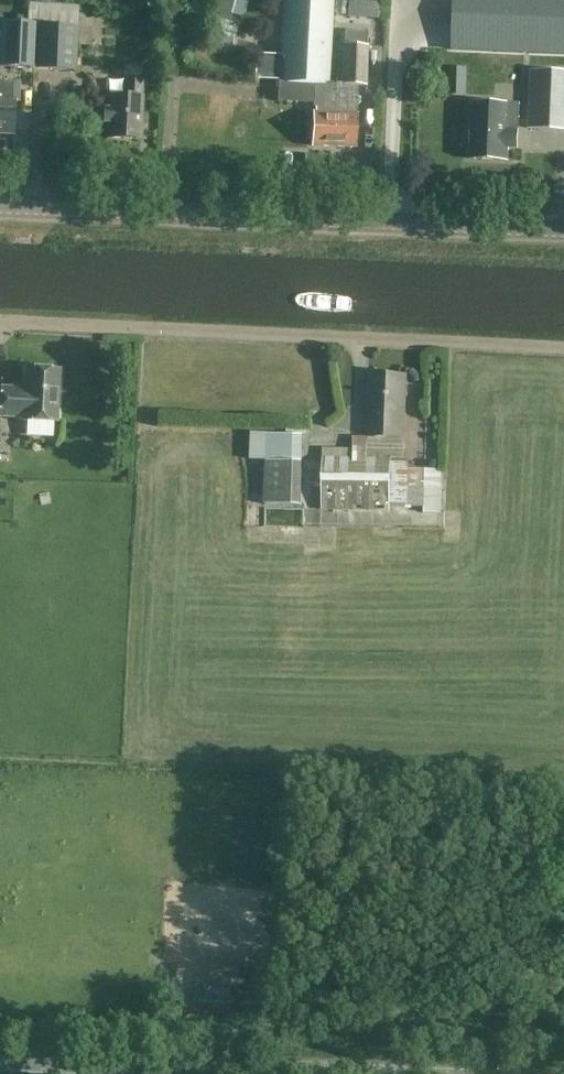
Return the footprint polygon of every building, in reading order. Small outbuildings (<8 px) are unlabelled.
[(336,84),(329,84),(333,0),(282,0),(279,83),(314,85),(313,113),(312,113),(311,147),(334,147),(335,98),(336,84)] [(451,50),(563,55),(563,0),(453,0),(451,50)] [(354,24),(354,23),(366,23),(366,4),(341,3),(341,24),(354,24)] [(28,4),(27,24),(38,25),(35,69),(75,71),(78,7),(28,4)] [(38,25),(27,24),(2,23),(0,67),(35,69),(38,25)] [(340,84),(336,84),(335,98),(334,147),(355,148),(357,114),(356,114),(357,86),(365,86),(367,47),(341,46),(340,84)] [(426,68),(425,79),(441,80),(441,69),(426,68)] [(528,129),(563,130),(563,73),(531,71),(528,129)] [(108,138),(141,140),(143,97),(142,97),(142,80),(126,79),(125,96),(110,96),(108,138)] [(14,135),(15,101),(14,101),(14,86),(0,85),(0,135),(14,135)] [(366,91),(368,118),(379,117),(377,90),(366,91)] [(518,131),(509,131),(510,104),(472,103),(469,160),(508,162),(508,150),(517,150),(518,131)] [(59,370),(25,368),(24,389),(1,388),(0,404),(0,417),(23,418),(23,421),(57,422),(59,370)] [(403,438),(406,375),(369,373),(366,436),(403,438)] [(304,436),(267,434),(265,504),(302,505),(304,436)] [(405,506),(424,507),(424,512),(441,512),(442,469),(408,468),(408,462),(390,462),(390,458),(367,458),(367,450),(322,449),(322,510),(389,512),(389,510),(405,511),(405,506)] [(232,1012),(232,994),(195,992),(194,1011),(232,1012)]
